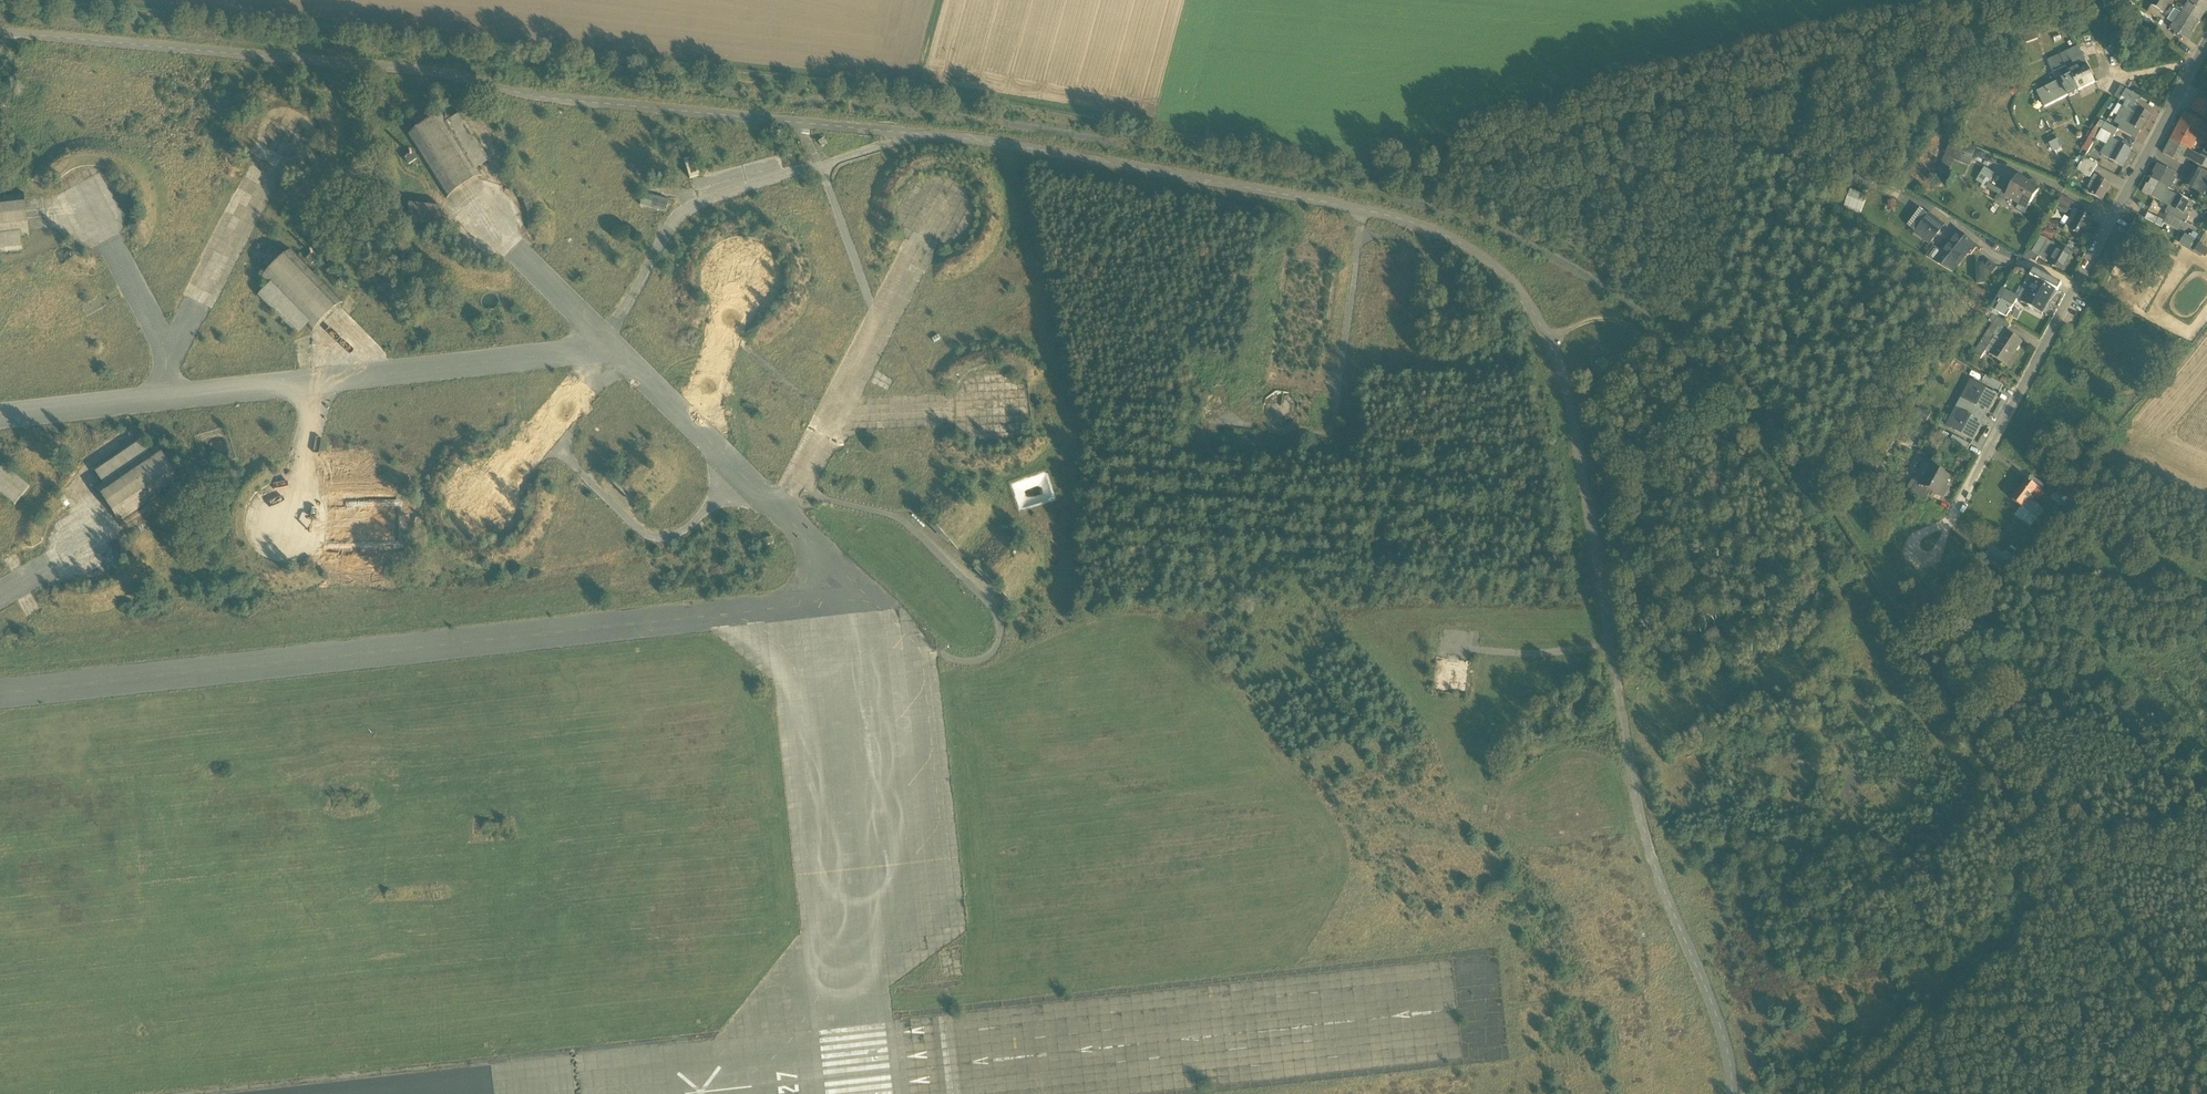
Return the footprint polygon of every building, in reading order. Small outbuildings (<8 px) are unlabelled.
[(2163,13),(2167,5),(2166,4),(2169,0),(2154,0),(2150,5),(2163,13)] [(2183,11),(2199,21),(2206,9),(2206,0),(2190,0),(2183,11)] [(2127,10),(2133,14),(2138,5),(2132,1),(2127,10)] [(2192,33),(2199,21),(2183,11),(2176,23),(2174,22),(2170,29),(2176,32),(2174,34),(2182,39),(2184,37),(2189,40),(2193,34),(2192,33)] [(2024,34),(2027,43),(2038,39),(2036,33),(2035,30),(2024,34)] [(2061,55),(2065,66),(2083,57),(2078,47),(2061,55)] [(2053,73),(2066,66),(2065,66),(2061,55),(2048,62),(2053,73)] [(2083,57),(2065,66),(2066,66),(2069,73),(2069,76),(2037,91),(2045,107),(2078,91),(2078,90),(2095,82),(2087,65),(2083,57)] [(2114,96),(2120,99),(2126,89),(2121,86),(2114,96)] [(2130,102),(2135,105),(2140,97),(2126,89),(2121,97),(2130,102)] [(2204,116),(2206,110),(2206,102),(2199,97),(2192,109),(2204,116)] [(2135,113),(2138,108),(2135,106),(2135,105),(2130,102),(2126,108),(2135,113)] [(2120,131),(2136,139),(2141,130),(2142,131),(2151,115),(2138,108),(2135,113),(2126,108),(2125,108),(2117,122),(2123,125),(2120,131)] [(407,136),(446,199),(482,176),(478,169),(490,162),(460,115),(448,122),(443,114),(432,120),(427,113),(413,122),(417,130),(407,136)] [(2171,139),(2190,150),(2197,138),(2204,124),(2205,123),(2185,113),(2171,139)] [(2111,135),(2114,137),(2118,130),(2100,121),(2096,127),(2101,130),(2111,135)] [(2204,124),(2197,138),(2206,144),(2206,126),(2204,124)] [(2100,153),(2101,154),(2108,144),(2112,138),(2113,139),(2114,137),(2111,135),(2101,130),(2096,127),(2088,140),(2093,144),(2098,135),(2108,141),(2100,153)] [(2054,150),(2066,144),(2062,136),(2050,142),(2054,150)] [(2110,159),(2121,166),(2132,147),(2123,142),(2122,145),(2113,139),(2112,138),(2108,144),(2101,154),(2110,159)] [(818,142),(822,147),(827,144),(823,139),(818,142)] [(2183,163),(2187,157),(2190,150),(2171,139),(2168,145),(2167,145),(2163,152),(2183,163)] [(1965,150),(1973,153),(1975,148),(1967,145),(1965,150)] [(1954,156),(1970,162),(1973,153),(1965,150),(1957,148),(1954,156)] [(2201,155),(2190,150),(2187,157),(2202,165),(2206,158),(2201,155)] [(405,159),(409,165),(417,160),(413,154),(412,154),(411,153),(409,154),(410,156),(405,159)] [(305,175),(310,180),(322,170),(327,158),(320,155),(315,165),(312,168),(305,175)] [(684,162),(690,180),(699,176),(694,158),(684,162)] [(2077,169),(2090,177),(2097,165),(2084,158),(2077,169)] [(2155,172),(2152,178),(2168,187),(2171,181),(2173,181),(2177,174),(2159,165),(2157,164),(2154,171),(2155,172)] [(2195,165),(2190,175),(2198,179),(2198,178),(2203,169),(2195,165)] [(1980,173),(1986,177),(1990,170),(1984,167),(1980,173)] [(2198,179),(2206,183),(2206,172),(2203,169),(2198,178),(2198,179)] [(1994,173),(1990,170),(1986,177),(1990,179),(1994,173)] [(1982,183),(1986,177),(1980,173),(1977,180),(1982,183)] [(2085,191),(2102,200),(2111,184),(2095,175),(2085,191)] [(2193,187),(2198,179),(2190,175),(2185,183),(2193,187)] [(2020,204),(2027,208),(2039,189),(2023,180),(2022,182),(2016,178),(2014,183),(2006,195),(2020,204)] [(2165,211),(2169,213),(2185,222),(2189,215),(2181,210),(2187,200),(2186,200),(2179,196),(2178,197),(2167,190),(2167,191),(2166,191),(2168,187),(2152,178),(2148,184),(2147,183),(2142,191),(2169,205),(2165,211)] [(2000,192),(2006,195),(2014,183),(2008,179),(2000,192)] [(2206,188),(2206,183),(2198,179),(2193,187),(2204,194),(2206,188)] [(132,198),(134,208),(141,206),(138,189),(133,184),(128,189),(131,193),(132,198)] [(523,203),(527,212),(534,208),(527,194),(519,186),(513,191),(521,199),(523,203)] [(23,251),(21,237),(29,236),(25,195),(24,194),(0,197),(0,254),(23,251)] [(640,206),(666,213),(668,206),(670,206),(671,202),(643,195),(640,206)] [(2058,206),(2068,211),(2073,203),(2062,197),(2058,206)] [(2024,213),(2027,208),(2020,204),(2017,208),(2024,213)] [(407,224),(440,227),(442,208),(409,205),(407,224)] [(2063,226),(2069,229),(2074,220),(2078,222),(2082,216),(2073,210),(2063,226)] [(2145,217),(2156,223),(2159,217),(2148,212),(2145,217)] [(1915,231),(1930,243),(1944,225),(1929,213),(1915,231)] [(2180,231),(2185,222),(2169,213),(2164,222),(2180,231)] [(2090,220),(2082,216),(2078,222),(2074,220),(2069,229),(2081,235),(2090,220)] [(2054,233),(2044,227),(2041,232),(2051,238),(2054,233)] [(1934,260),(1952,272),(1958,264),(1956,262),(1963,252),(1966,254),(1974,244),(1957,231),(1950,240),(1934,260)] [(960,249),(966,254),(977,245),(980,238),(973,234),(971,239),(960,249)] [(2182,240),(2189,243),(2192,238),(2186,234),(2182,240)] [(2038,256),(2049,262),(2059,246),(2042,236),(2033,252),(2038,256)] [(2194,250),(2206,257),(2206,256),(2206,247),(2199,242),(2194,250)] [(66,255),(83,260),(86,250),(82,248),(69,245),(66,255)] [(2071,253),(2059,246),(2049,262),(2062,270),(2071,253)] [(258,296),(297,336),(307,326),(312,332),(343,302),(291,249),(282,258),(276,252),(263,264),(269,270),(261,279),(268,287),(258,296)] [(2036,261),(2038,256),(2033,252),(2027,249),(2021,259),(2031,259),(2036,261)] [(307,259),(312,264),(318,258),(313,253),(312,254),(311,252),(309,254),(311,255),(307,259)] [(2066,281),(2068,275),(2045,267),(2043,273),(2066,281)] [(2046,283),(2049,278),(2036,271),(2033,271),(2031,275),(2034,277),(2046,283)] [(339,282),(345,289),(350,283),(344,277),(339,282)] [(2021,302),(2040,312),(2048,298),(2049,299),(2055,290),(2055,289),(2046,283),(2034,277),(2021,302)] [(2055,290),(2057,291),(2061,285),(2049,278),(2046,283),(2055,289),(2055,290)] [(770,310),(776,315),(786,302),(788,296),(780,294),(779,299),(770,310)] [(2042,313),(2049,299),(2048,298),(2040,312),(2042,313)] [(1996,311),(2007,317),(2012,307),(2002,301),(1996,311)] [(1985,337),(1992,341),(1994,337),(1996,338),(1997,336),(2000,338),(2005,331),(2006,331),(2010,325),(1998,317),(1985,337)] [(1990,354),(2006,364),(2013,352),(2014,353),(2022,342),(2006,331),(2005,331),(2000,338),(1990,354)] [(1985,375),(1982,381),(2000,390),(2003,384),(1985,375)] [(1971,402),(1967,408),(1981,415),(1984,410),(1988,412),(1997,395),(1973,382),(1964,398),(1971,402)] [(1978,421),(1981,415),(1967,408),(1964,414),(1958,410),(1949,426),(1973,440),(1982,423),(1978,421)] [(1953,435),(1949,441),(1967,450),(1971,444),(1953,435)] [(103,484),(98,487),(118,519),(180,481),(159,446),(149,452),(142,441),(95,470),(103,484)] [(971,453),(985,458),(993,457),(992,450),(987,450),(973,446),(971,453)] [(450,469),(456,474),(459,470),(472,462),(468,456),(455,463),(450,469)] [(0,470),(0,492),(15,505),(30,487),(4,465),(0,470)] [(1931,492),(1943,499),(1948,489),(1944,487),(1950,478),(1934,468),(1922,486),(1931,492)] [(2027,479),(2019,490),(2021,491),(2029,480),(2027,479)] [(2012,500),(2022,507),(2029,498),(2031,495),(2037,499),(2043,491),(2029,480),(2021,491),(2019,490),(2012,500)] [(1911,493),(1925,501),(1931,492),(1922,486),(1917,483),(1911,493)] [(238,510),(246,511),(247,506),(255,494),(249,490),(240,502),(238,510)] [(2032,500),(2029,498),(2022,507),(2016,515),(2019,517),(2019,518),(2030,526),(2037,518),(2043,509),(2032,501),(2032,500)] [(2053,508),(2057,512),(2065,503),(2061,499),(2053,508)] [(930,524),(924,517),(921,520),(947,545),(950,543),(943,536),(943,537),(930,524)] [(1000,597),(1002,594),(996,588),(995,588),(982,576),(983,575),(976,569),(974,571),(1000,597)]
